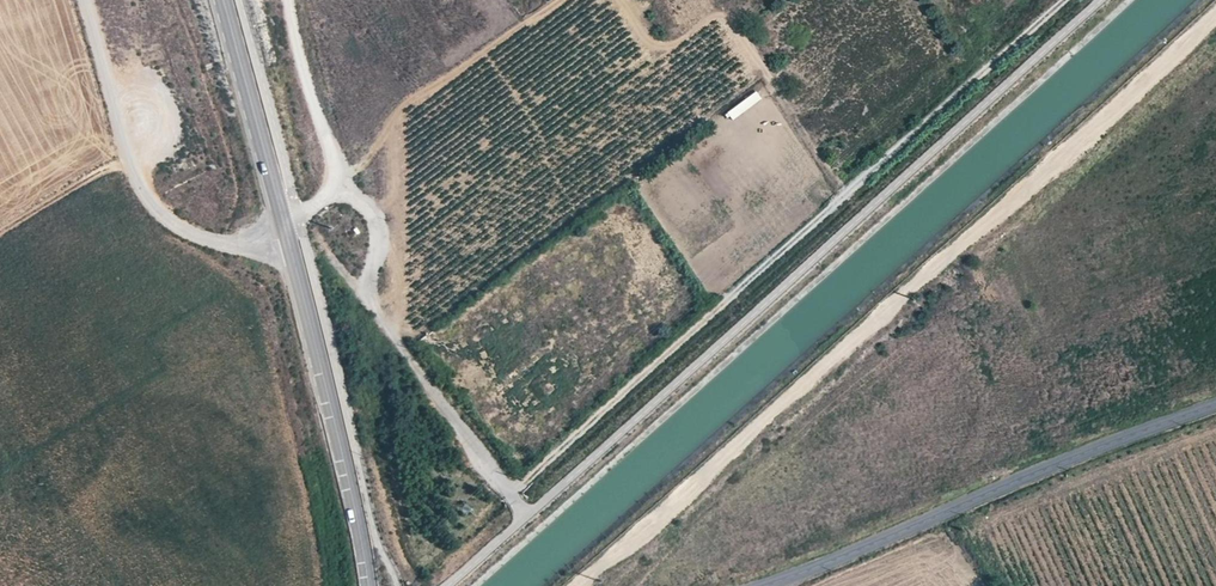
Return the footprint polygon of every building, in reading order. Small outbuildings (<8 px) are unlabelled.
[(755,92),(726,113),(732,121),(761,100),(755,92)] [(525,447),(514,458),(523,467),(534,456),(525,447)]
